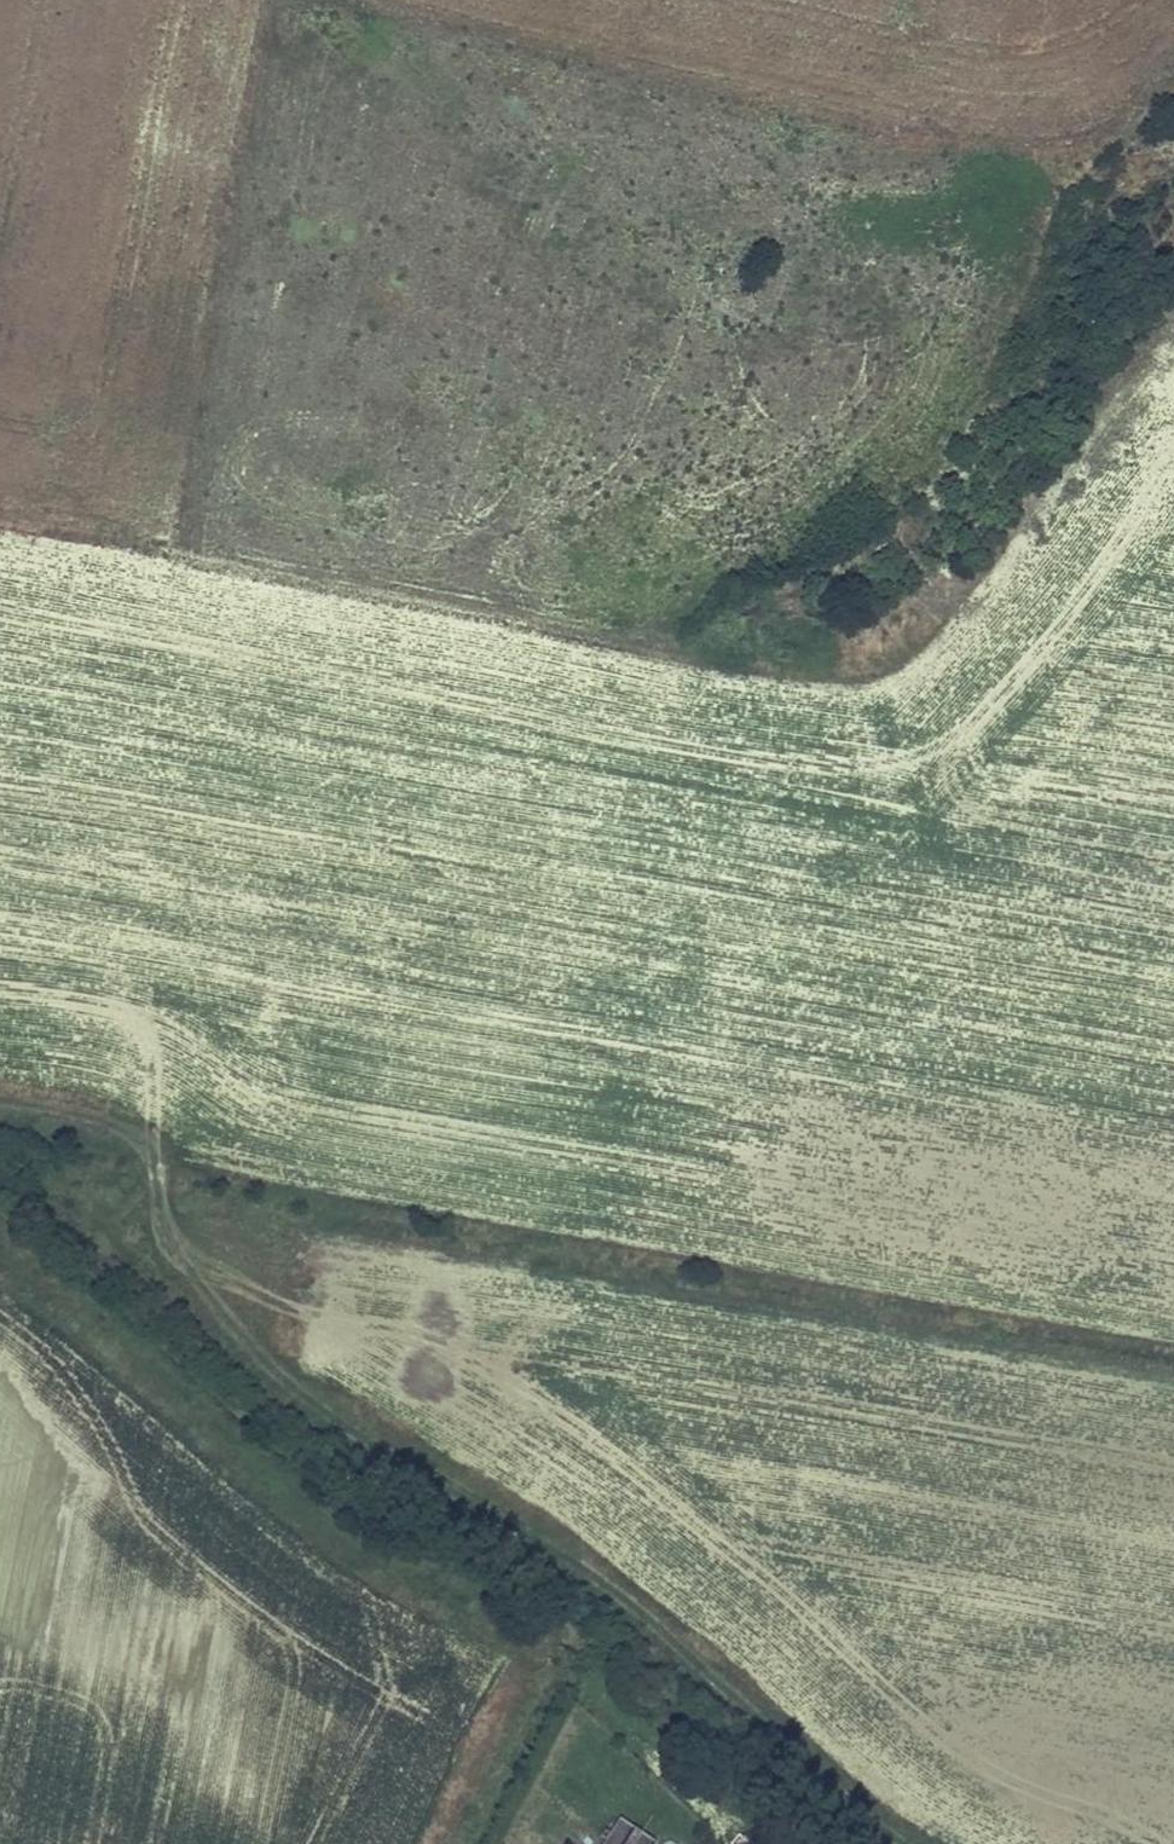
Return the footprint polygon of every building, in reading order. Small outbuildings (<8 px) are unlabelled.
[(658,1841),(621,1819),(605,1843),(656,1843),(658,1841)]
